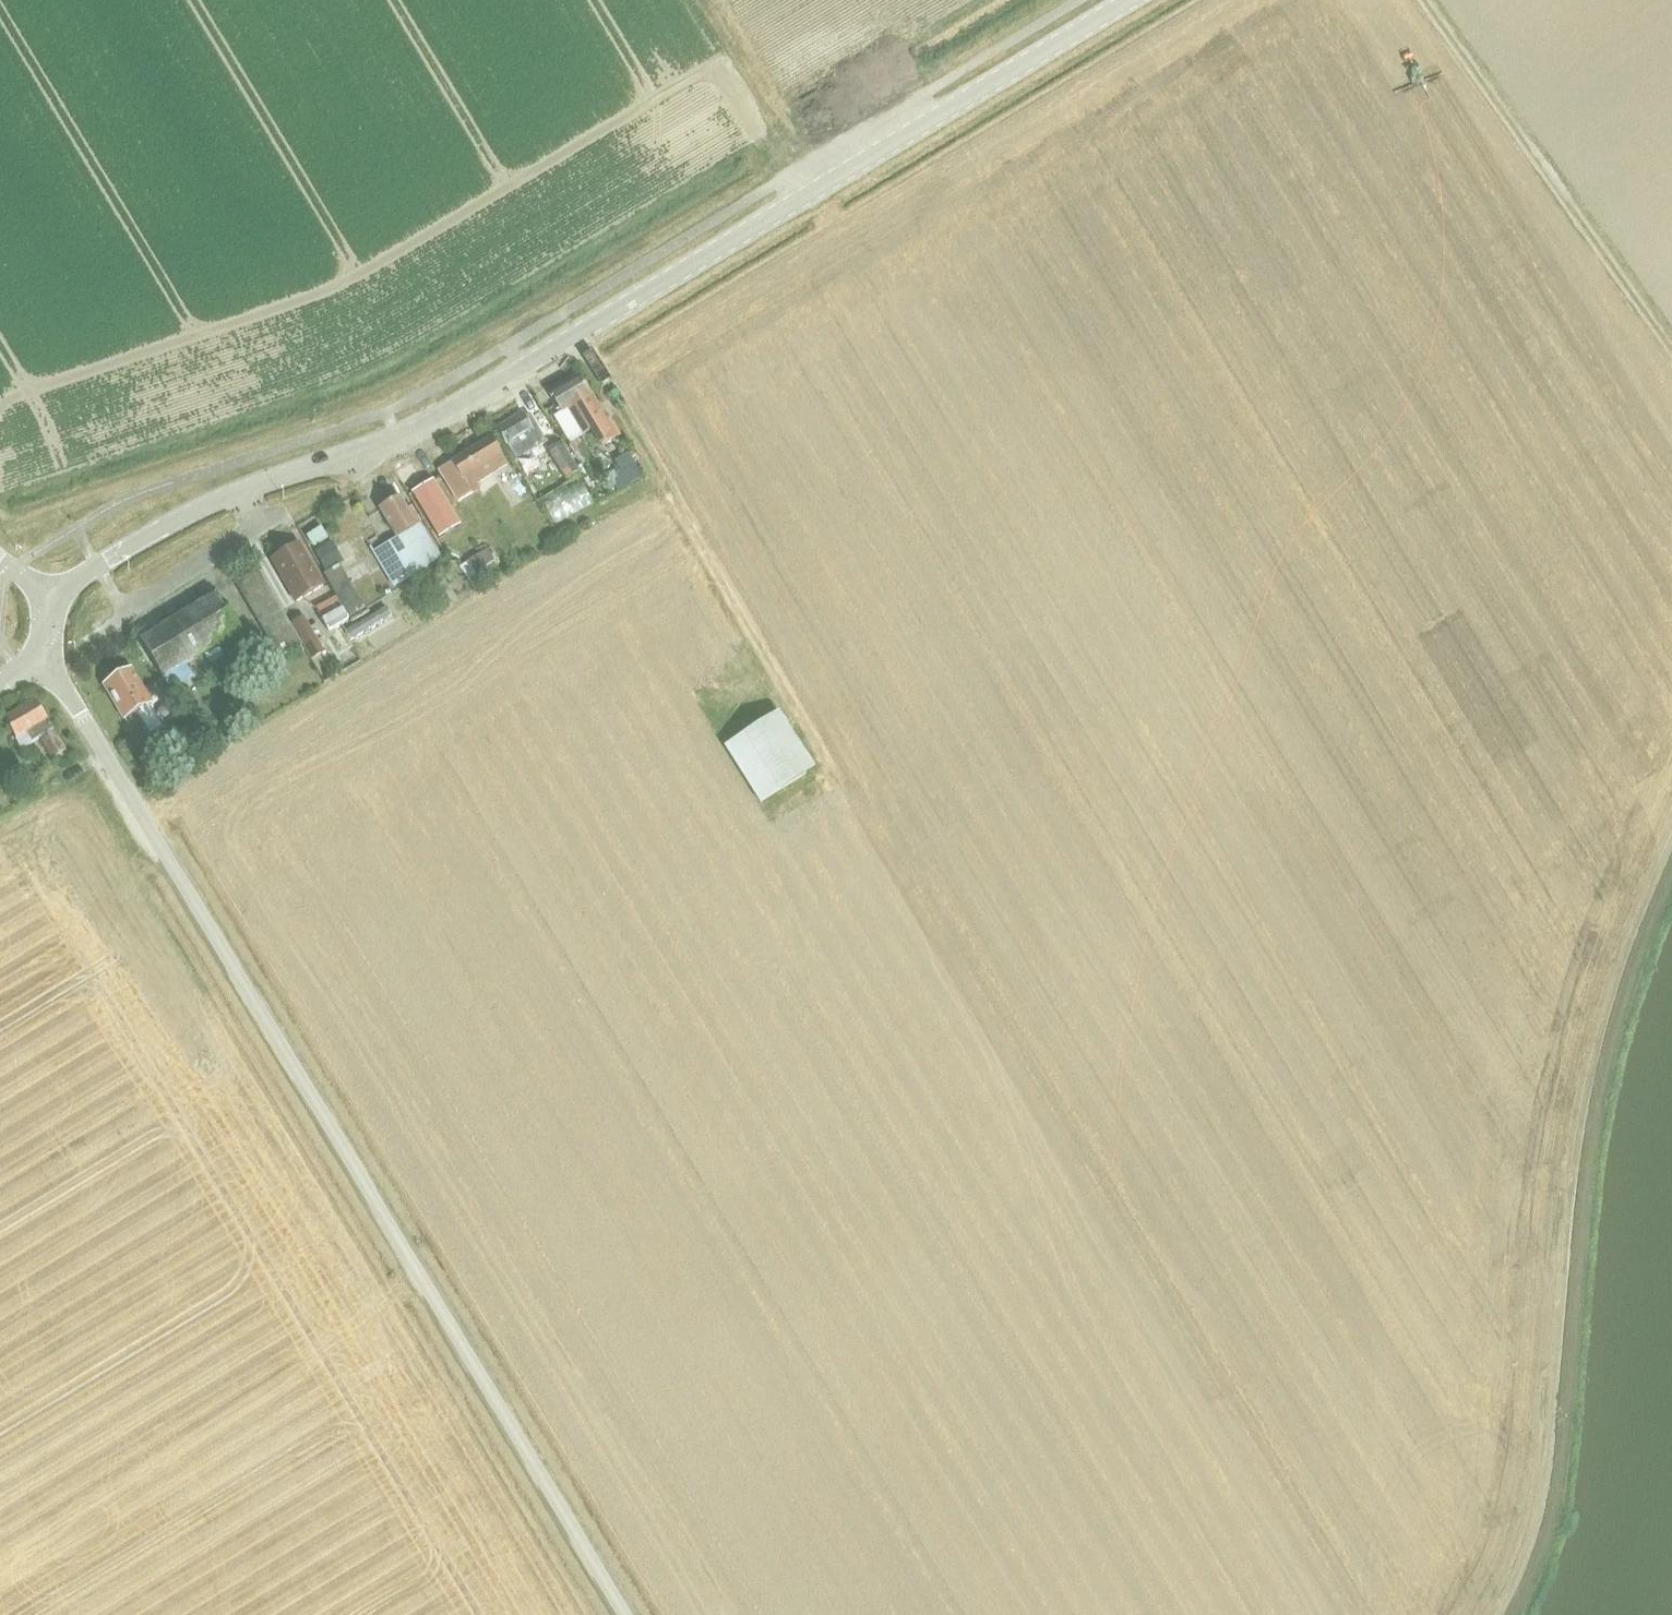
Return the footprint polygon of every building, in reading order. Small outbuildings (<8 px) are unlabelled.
[(591,395),(590,396),(579,377),(551,394),(562,412),(569,407),(584,433),(591,429),(600,445),(615,437),(591,395)] [(522,413),(498,427),(517,459),(530,452),(541,445),(545,443),(528,415),(525,417),(522,413)] [(475,483),(506,465),(490,439),(439,469),(458,501),(478,489),(475,483)] [(562,442),(547,451),(565,480),(579,471),(562,442)] [(410,464),(396,473),(406,489),(420,481),(410,464)] [(412,495),(439,539),(460,526),(434,482),(412,495)] [(441,558),(420,523),(411,508),(407,510),(400,498),(381,510),(397,537),(371,553),(392,588),(441,558)] [(321,525),(306,535),(313,546),(328,537),(321,525)] [(331,541),(313,552),(325,572),(332,568),(339,564),(343,561),(331,541)] [(312,587),(320,582),(298,545),(273,559),(297,599),(313,589),(312,587)] [(487,550),(459,567),(475,592),(496,579),(488,565),(494,562),(487,550)] [(325,572),(324,573),(336,594),(336,595),(349,618),(349,619),(364,610),(339,564),(332,568),(325,572)] [(301,644),(288,622),(258,570),(235,583),(279,657),(301,644)] [(328,631),(349,618),(336,595),(336,594),(315,607),(328,631)] [(162,676),(237,631),(216,595),(140,639),(162,676)] [(375,612),(344,631),(349,640),(381,620),(389,615),(384,607),(375,612)] [(302,614),(288,622),(301,644),(310,661),(324,653),(316,638),(309,627),(302,614)] [(151,703),(131,669),(104,685),(137,742),(149,735),(136,712),(151,703)] [(65,749),(35,700),(5,718),(16,736),(29,728),(36,738),(39,735),(52,757),(65,749)] [(760,803),(805,774),(769,716),(724,745),(760,803)]
